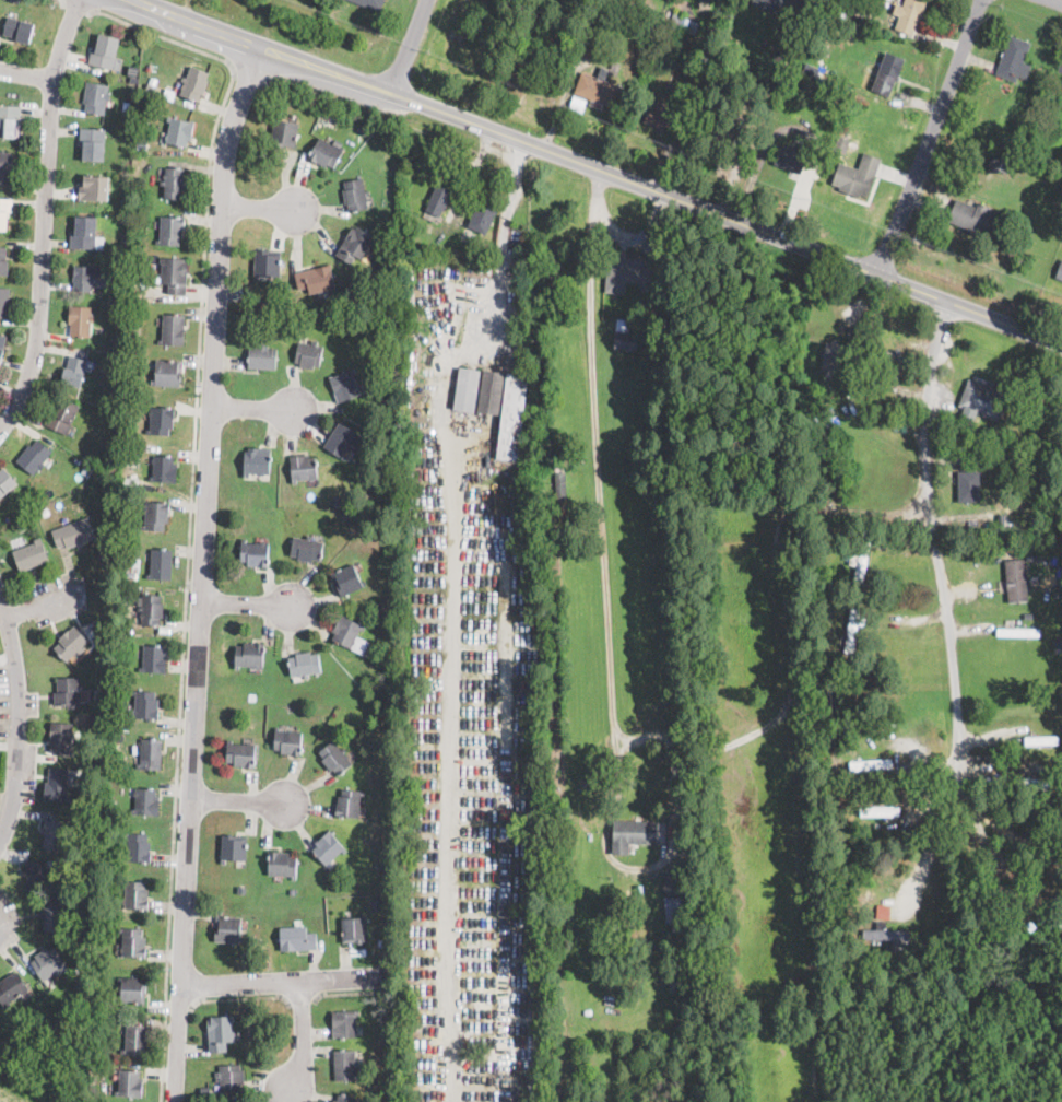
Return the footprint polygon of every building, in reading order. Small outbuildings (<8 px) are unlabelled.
[(380,12),(348,0),(384,0),(380,12)] [(751,3),(752,0),(807,0),(799,22),(751,3)] [(902,7),(905,0),(927,0),(921,15),(919,15),(912,36),(895,31),(899,16),(892,13),(896,3),(902,7)] [(609,12),(603,23),(597,20),(601,9),(609,12)] [(691,20),(688,28),(678,25),(677,27),(669,24),(673,13),(691,20)] [(621,20),(617,27),(606,22),(610,15),(621,20)] [(35,23),(30,43),(15,39),(15,37),(2,34),(7,16),(35,23)] [(610,28),(606,35),(595,30),(599,23),(610,28)] [(117,52),(113,70),(88,65),(91,51),(95,52),(99,34),(119,38),(117,52)] [(1018,75),(1016,82),(995,73),(1011,35),(1030,43),(1018,75)] [(789,49),(784,62),(774,58),(778,46),(789,49)] [(890,95),(889,97),(872,91),(885,51),(904,58),(890,95)] [(747,58),(742,74),(730,70),(736,55),(747,58)] [(209,72),(205,80),(209,81),(203,95),(201,94),(199,101),(198,102),(180,95),(182,89),(180,87),(182,84),(185,84),(186,82),(181,81),(184,75),(187,78),(191,66),(209,72)] [(628,71),(623,81),(616,78),(622,68),(628,71)] [(628,89),(621,110),(604,104),(602,109),(589,105),(591,99),(574,94),(581,72),(628,89)] [(108,99),(108,101),(105,101),(104,115),(84,113),(86,104),(83,103),(86,82),(107,85),(106,93),(109,94),(108,99)] [(839,97),(836,106),(828,103),(831,94),(839,97)] [(666,103),(664,108),(676,113),(671,131),(644,121),(650,103),(658,106),(660,101),(666,103)] [(14,138),(0,137),(0,105),(21,106),(21,114),(20,119),(15,118),(14,138)] [(299,122),(294,148),(285,145),(285,146),(281,145),(280,148),(274,145),(274,144),(270,143),(275,115),(281,116),(280,119),(299,122)] [(193,121),(191,137),(190,141),(187,140),(186,146),(167,143),(167,139),(166,139),(166,134),(168,134),(170,122),(167,121),(168,117),(193,121)] [(837,121),(834,131),(825,128),(827,118),(837,121)] [(105,132),(103,161),(83,160),(83,146),(80,146),(80,128),(105,129),(105,132)] [(331,144),(339,149),(341,145),(344,148),(332,168),(328,165),(326,167),(308,159),(319,137),(331,144)] [(1017,152),(1011,150),(1014,140),(1020,142),(1017,152)] [(845,145),(842,153),(834,151),(836,143),(845,145)] [(796,146),(794,151),(807,155),(800,175),(771,165),(778,144),(788,148),(790,144),(796,146)] [(11,184),(0,183),(0,152),(12,153),(11,177),(11,184)] [(880,163),(876,175),(870,194),(860,190),(859,196),(839,189),(839,187),(833,184),(839,163),(859,168),(863,153),(881,159),(880,163)] [(1003,161),(998,174),(987,168),(992,156),(1003,161)] [(1012,163),(1007,174),(1000,171),(1004,160),(1012,163)] [(184,174),(184,176),(186,176),(186,191),(182,191),(182,199),(164,198),(165,185),(161,185),(161,180),(165,180),(165,178),(164,178),(164,175),(165,175),(165,167),(184,168),(184,174)] [(108,177),(107,200),(79,199),(80,184),(83,184),(83,175),(108,177)] [(363,178),(365,190),(369,189),(370,195),(366,195),(367,197),(368,197),(368,201),(367,201),(368,208),(350,211),(349,203),(345,204),(345,203),(343,189),(346,189),(344,181),(363,178)] [(439,180),(452,186),(450,191),(451,191),(440,216),(425,210),(437,185),(438,185),(439,180)] [(5,231),(0,230),(0,198),(12,199),(12,207),(11,212),(9,212),(9,218),(7,218),(5,231)] [(967,203),(976,207),(978,202),(1003,213),(993,239),(982,235),(981,237),(966,232),(966,230),(947,221),(956,199),(967,203)] [(496,211),(485,234),(468,225),(479,202),(496,211)] [(96,218),(95,230),(95,237),(94,249),(70,248),(70,247),(70,239),(71,232),(71,230),(73,230),(74,216),(95,218),(96,218)] [(185,226),(185,227),(184,227),(184,238),(180,238),(179,246),(156,245),(156,241),(161,241),(161,216),(185,216),(185,226)] [(357,226),(377,238),(374,244),(373,243),(367,251),(369,251),(366,257),(365,256),(363,260),(356,256),(351,265),(335,256),(352,227),(355,228),(357,226)] [(104,238),(104,249),(95,249),(94,249),(95,237),(104,237),(104,238)] [(143,249),(142,262),(132,261),(133,248),(143,249)] [(281,253),(280,278),(260,277),(259,280),(255,280),(256,276),(253,276),(256,250),(281,253)] [(656,269),(654,285),(639,284),(639,282),(625,281),(625,293),(604,292),(605,270),(603,270),(604,255),(622,256),(622,258),(644,259),(642,268),(656,269)] [(187,273),(187,276),(186,294),(168,293),(168,284),(161,283),(161,278),(160,278),(160,273),(162,273),(163,263),(161,263),(161,257),(185,258),(185,261),(188,261),(187,273)] [(107,267),(107,286),(91,285),(90,292),(74,291),(74,282),(72,281),(72,278),(73,265),(107,267)] [(330,265),(335,288),(309,294),(308,288),(298,290),(295,273),(330,265)] [(4,318),(0,318),(0,288),(9,289),(8,305),(8,309),(5,309),(4,318)] [(285,300),(285,308),(269,308),(269,300),(285,300)] [(93,315),(93,323),(90,321),(90,337),(70,336),(71,324),(68,324),(69,305),(91,307),(91,315),(93,315)] [(185,328),(184,345),(158,344),(158,339),(163,340),(164,315),(185,316),(185,328)] [(636,350),(635,359),(625,357),(626,349),(614,348),(616,319),(629,320),(629,331),(637,331),(635,350),(636,350)] [(318,341),(317,344),(323,345),(319,367),(314,366),(314,370),(299,366),(299,363),(295,362),(299,341),(311,343),(312,339),(318,341)] [(847,353),(846,359),(840,357),(838,372),(821,368),(826,341),(849,345),(847,353)] [(268,344),(268,348),(276,349),(275,371),(248,368),(249,347),(261,347),(262,344),(268,344)] [(905,357),(896,379),(892,377),(890,380),(882,377),(883,374),(878,372),(886,350),(905,357)] [(84,370),(80,387),(61,383),(68,355),(86,360),(84,370)] [(181,372),(180,386),(152,385),(152,379),(155,379),(156,360),(180,361),(179,372),(181,372)] [(480,371),(474,411),(453,408),(459,367),(480,371)] [(361,395),(338,402),(329,377),(354,368),(356,373),(353,374),(361,395)] [(506,374),(499,414),(477,411),(483,370),(506,374)] [(529,374),(518,460),(496,458),(507,371),(529,374)] [(1008,394),(998,421),(977,413),(969,434),(956,430),(964,408),(957,406),(968,378),(1008,394)] [(80,406),(72,423),(67,435),(44,425),(47,418),(49,413),(54,414),(61,397),(80,406)] [(175,408),(175,417),(175,419),(174,419),(173,429),(170,429),(169,435),(146,434),(148,430),(151,430),(151,415),(150,415),(150,411),(151,411),(151,407),(175,408)] [(364,437),(355,452),(350,447),(344,455),(346,456),(344,460),(323,446),(333,432),(340,421),(364,437)] [(907,422),(906,432),(900,432),(900,430),(893,430),(893,427),(900,427),(900,421),(907,422)] [(828,442),(824,445),(817,437),(822,434),(828,442)] [(37,439),(50,449),(51,450),(42,464),(44,465),(40,469),(38,468),(33,476),(15,461),(30,444),(32,445),(36,439),(37,439)] [(1023,453),(1022,457),(1012,455),(1013,449),(1011,449),(1013,439),(1025,442),(1023,453)] [(821,445),(817,449),(812,445),(816,441),(821,445)] [(144,445),(143,454),(129,452),(130,444),(144,445)] [(271,448),(270,474),(264,473),(264,476),(259,476),(259,473),(250,473),(250,478),(244,478),(245,450),(248,450),(248,447),(271,448)] [(309,455),(309,458),(317,457),(318,478),(315,479),(316,480),(309,481),(309,480),(296,480),(297,484),(292,484),(291,456),(309,455)] [(174,456),(174,462),(177,462),(177,464),(177,467),(176,483),(173,483),(173,482),(150,481),(150,477),(153,477),(153,464),(152,464),(152,459),(153,459),(153,456),(174,456)] [(16,483),(0,497),(0,471),(3,468),(16,483)] [(979,501),(959,502),(958,471),(966,471),(978,470),(979,501)] [(567,514),(556,515),(554,473),(565,472),(567,514)] [(389,477),(387,491),(378,490),(379,485),(381,474),(389,477)] [(36,499),(27,507),(23,502),(32,494),(36,499)] [(341,505),(332,505),(332,496),(341,496),(341,505)] [(170,503),(169,512),(169,513),(168,513),(168,523),(165,523),(165,530),(141,529),(141,525),(145,525),(145,509),(144,509),(144,505),(146,505),(146,501),(170,503)] [(50,515),(43,519),(39,512),(47,507),(50,515)] [(76,543),(67,548),(66,544),(58,547),(52,531),(87,518),(95,537),(76,543)] [(312,539),(318,540),(318,541),(323,542),(321,561),(314,560),(312,562),(308,561),(297,559),(298,558),(290,556),(294,537),(307,539),(307,535),(311,536),(311,539),(312,539)] [(31,567),(22,571),(14,551),(35,543),(34,541),(40,538),(49,560),(31,567)] [(256,542),(259,542),(260,541),(266,541),(266,543),(268,543),(267,563),(269,563),(268,567),(258,567),(258,566),(247,565),(247,562),(240,562),(243,538),(247,539),(246,542),(256,542)] [(870,547),(863,586),(853,585),(857,565),(849,564),(851,554),(859,555),(860,544),(870,547)] [(172,563),(170,581),(148,578),(148,574),(150,574),(152,549),(173,551),(172,563)] [(140,560),(139,573),(127,572),(128,559),(140,560)] [(357,572),(361,581),(364,579),(366,585),(341,597),(331,574),(353,564),(357,572)] [(1010,583),(1010,585),(1036,585),(1036,594),(1011,594),(1011,598),(1004,599),(1003,594),(994,594),(994,586),(1001,586),(1001,584),(1010,583)] [(164,602),(163,614),(163,618),(161,618),(160,625),(142,624),(142,618),(140,618),(140,613),(142,613),(142,611),(138,611),(138,606),(142,607),(143,594),(162,595),(161,602),(164,602)] [(859,609),(853,654),(843,653),(850,607),(859,609)] [(365,626),(363,631),(361,630),(358,635),(369,641),(363,655),(332,640),(335,633),(332,632),(341,614),(365,626)] [(84,649),(80,654),(78,650),(66,661),(55,648),(60,643),(59,641),(75,626),(88,641),(82,647),(84,649)] [(1039,629),(1039,636),(996,635),(996,628),(1039,629)] [(266,644),(264,649),(263,649),(263,667),(260,667),(260,668),(255,668),(255,667),(239,666),(239,669),(235,669),(236,645),(244,646),(244,643),(266,644)] [(166,657),(166,673),(163,673),(140,671),(140,667),(143,667),(144,645),(167,646),(166,657)] [(310,652),(310,654),(319,653),(321,672),(308,675),(309,678),(305,679),(305,675),(303,675),(303,677),(298,677),(298,676),(291,677),(288,658),(296,657),(296,654),(310,652)] [(78,677),(78,684),(81,684),(81,697),(79,697),(79,707),(68,707),(68,704),(55,705),(55,692),(58,692),(57,678),(78,677)] [(158,710),(158,711),(158,718),(134,717),(134,714),(133,714),(133,710),(135,710),(135,695),(132,695),(132,691),(155,691),(155,699),(158,699),(157,710),(158,710)] [(72,738),(71,755),(58,755),(58,752),(50,752),(50,740),(49,740),(50,722),(72,724),(72,738)] [(302,751),(300,755),(281,753),(281,750),(274,750),(275,726),(280,726),(280,730),(303,732),(302,751)] [(1058,743),(1025,745),(1025,737),(1057,736),(1058,743)] [(162,753),(161,771),(137,769),(137,764),(140,764),(142,739),(163,740),(162,753)] [(244,743),(246,743),(246,742),(252,743),(252,745),(257,745),(255,769),(246,767),(245,767),(245,766),(234,765),(234,762),(226,762),(228,739),(232,739),(232,743),(244,743)] [(333,740),(341,750),(344,747),(347,750),(343,753),(345,754),(346,753),(350,758),(347,759),(352,763),(338,775),(333,770),(331,772),(329,769),(321,760),(323,758),(319,752),(333,740)] [(890,767),(851,771),(850,762),(890,759),(890,767)] [(68,779),(67,797),(72,797),(72,801),(44,800),(45,782),(48,783),(49,767),(68,769),(68,779)] [(1050,782),(1049,790),(1004,784),(1005,775),(1005,774),(1050,782)] [(156,789),(155,796),(160,796),(158,816),(154,816),(154,814),(131,813),(131,809),(134,809),(135,796),(133,796),(134,792),(135,792),(135,788),(156,789)] [(365,790),(365,796),(361,795),(359,806),(359,810),(361,810),(361,813),(358,813),(358,816),(358,818),(335,816),(335,807),(335,806),(337,806),(338,804),(338,795),(342,796),(342,789),(365,790)] [(860,815),(899,815),(899,805),(860,806),(860,815)] [(71,841),(68,855),(42,847),(45,835),(42,834),(42,832),(45,819),(68,825),(64,840),(71,841)] [(658,842),(657,845),(628,844),(628,855),(614,855),(615,820),(658,822),(658,842)] [(346,851),(344,854),(342,852),(333,858),(332,859),(333,861),(329,864),(328,863),(326,865),(314,849),(316,847),(317,846),(315,843),(316,843),(318,841),(330,831),(346,851)] [(151,853),(151,863),(128,861),(129,837),(126,837),(126,834),(148,835),(148,842),(151,842),(150,853),(151,853)] [(232,834),(232,836),(248,836),(247,860),(226,860),(226,864),(221,864),(222,836),(226,836),(226,834),(232,834)] [(297,857),(296,880),(292,880),(292,876),(268,875),(269,851),(279,852),(279,853),(290,853),(288,857),(297,857)] [(45,867),(46,880),(49,879),(50,888),(27,890),(26,876),(24,876),(23,870),(25,869),(25,863),(43,860),(44,860),(45,867)] [(149,896),(148,900),(149,900),(149,911),(125,908),(125,904),(123,904),(123,899),(125,899),(126,886),(122,884),(122,880),(145,882),(145,889),(149,889),(149,896)] [(382,910),(373,910),(373,896),(382,896),(382,910)] [(681,923),(666,924),(665,898),(680,898),(681,923)] [(61,900),(62,910),(64,908),(66,922),(63,923),(63,929),(44,931),(42,917),(39,918),(37,906),(37,905),(52,903),(51,901),(61,900)] [(366,913),(366,917),(367,917),(368,942),(363,942),(363,945),(357,945),(357,942),(343,943),(342,918),(362,917),(362,913),(366,913)] [(633,916),(633,930),(622,930),(622,915),(633,916)] [(243,937),(243,942),(214,941),(215,916),(241,917),(240,937),(243,937)] [(1049,919),(1061,918),(1061,926),(1050,927),(1049,919)] [(307,926),(307,934),(317,933),(317,949),(281,951),(281,927),(307,926)] [(146,947),(146,949),(146,958),(121,957),(122,952),(120,952),(120,948),(122,948),(123,933),(120,933),(120,927),(143,929),(143,937),(146,937),(145,947),(146,947)] [(873,938),(864,939),(864,930),(909,930),(909,938),(873,938)] [(55,947),(57,951),(69,969),(57,976),(56,974),(44,982),(42,980),(31,962),(36,959),(34,956),(47,948),(48,950),(55,947)] [(5,1008),(0,1000),(0,981),(14,972),(15,973),(17,972),(28,988),(9,1001),(10,1005),(5,1008)] [(148,983),(148,988),(146,988),(145,1004),(120,1001),(121,982),(118,982),(118,977),(146,978),(146,983),(148,983)] [(356,1037),(332,1037),(332,1011),(358,1010),(358,1016),(356,1016),(356,1037)] [(233,1017),(234,1031),(236,1031),(236,1036),(234,1036),(234,1042),(226,1043),(227,1052),(209,1052),(208,1020),(211,1020),(211,1018),(233,1017)] [(390,1030),(381,1031),(380,1019),(389,1018),(390,1030)] [(148,1039),(146,1056),(121,1054),(121,1048),(125,1048),(127,1023),(149,1025),(148,1039)] [(355,1058),(355,1075),(359,1075),(359,1081),(334,1082),(333,1051),(354,1051),(355,1058)] [(240,1065),(240,1069),(245,1069),(245,1080),(245,1085),(240,1085),(241,1090),(221,1090),(221,1077),(215,1078),(215,1071),(220,1071),(220,1065),(240,1065)] [(140,1071),(140,1078),(144,1078),(143,1082),(142,1082),(141,1098),(138,1097),(115,1095),(115,1091),(118,1091),(119,1078),(118,1078),(118,1072),(119,1072),(119,1070),(140,1071)] [(98,1083),(98,1093),(90,1093),(90,1083),(98,1083)] [(211,1094),(202,1095),(201,1087),(210,1086),(211,1094)] [(359,1101),(333,1101),(333,1100),(337,1100),(338,1093),(358,1098),(358,1099),(358,1101),(359,1101)]
